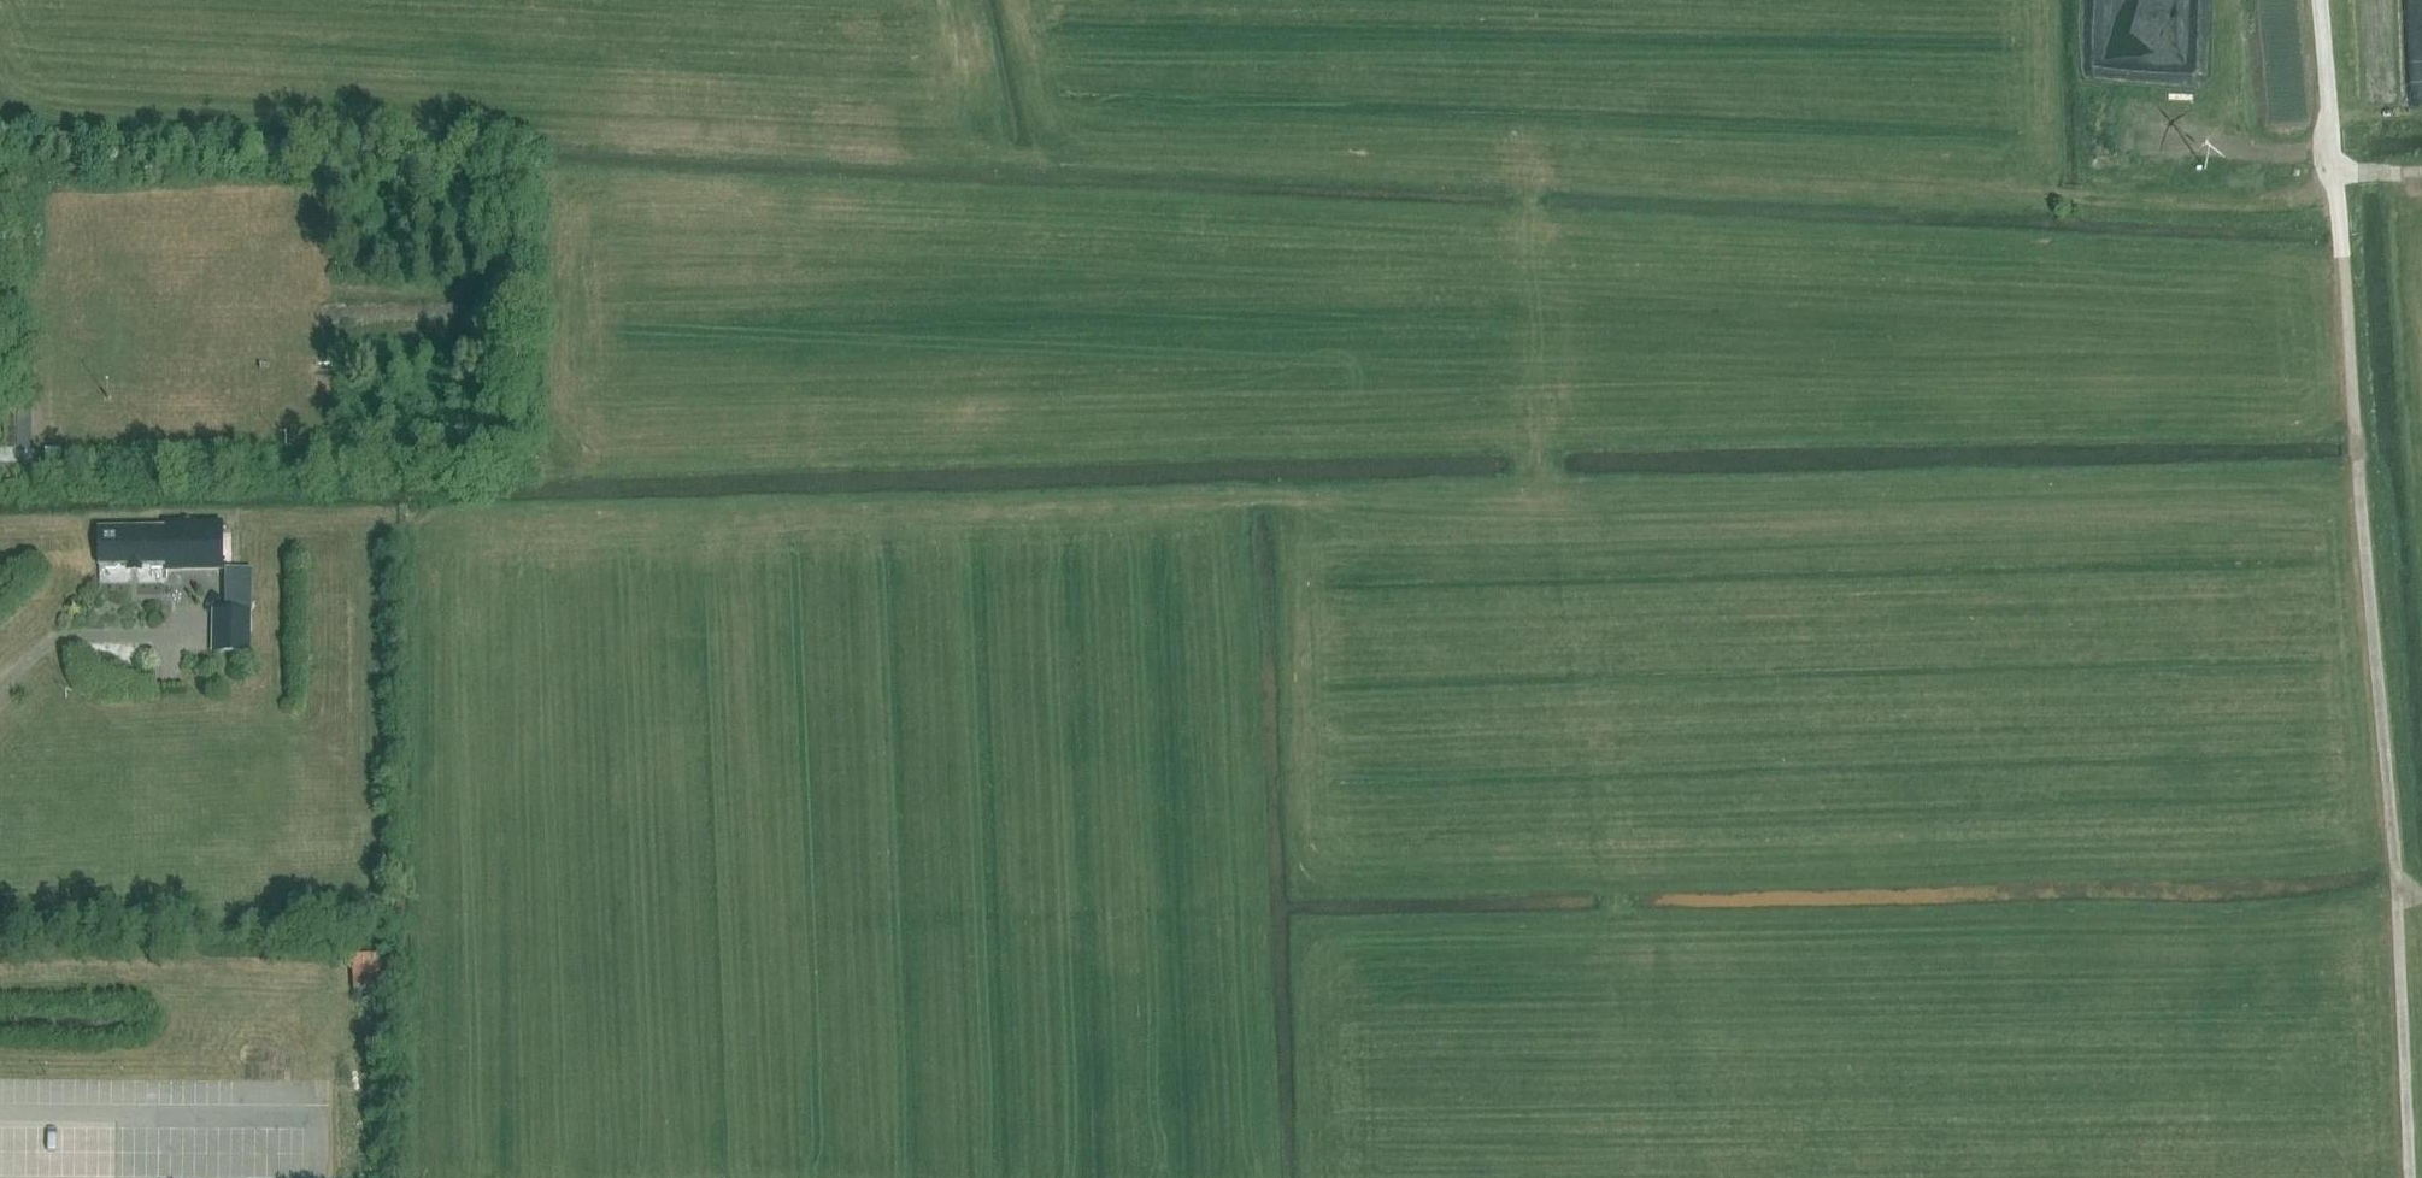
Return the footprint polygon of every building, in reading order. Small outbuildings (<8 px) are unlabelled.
[(22,410),(7,410),(5,451),(20,452),(22,410)] [(61,451),(46,452),(47,471),(61,470),(61,451)] [(119,565),(147,565),(151,569),(161,568),(165,564),(166,564),(166,571),(199,570),(222,570),(222,524),(199,524),(166,525),(166,530),(99,531),(99,566),(101,565),(105,569),(115,569),(119,565)] [(251,611),(217,610),(216,641),(250,642),(251,611)] [(352,957),(354,991),(382,990),(381,956),(352,957)]
